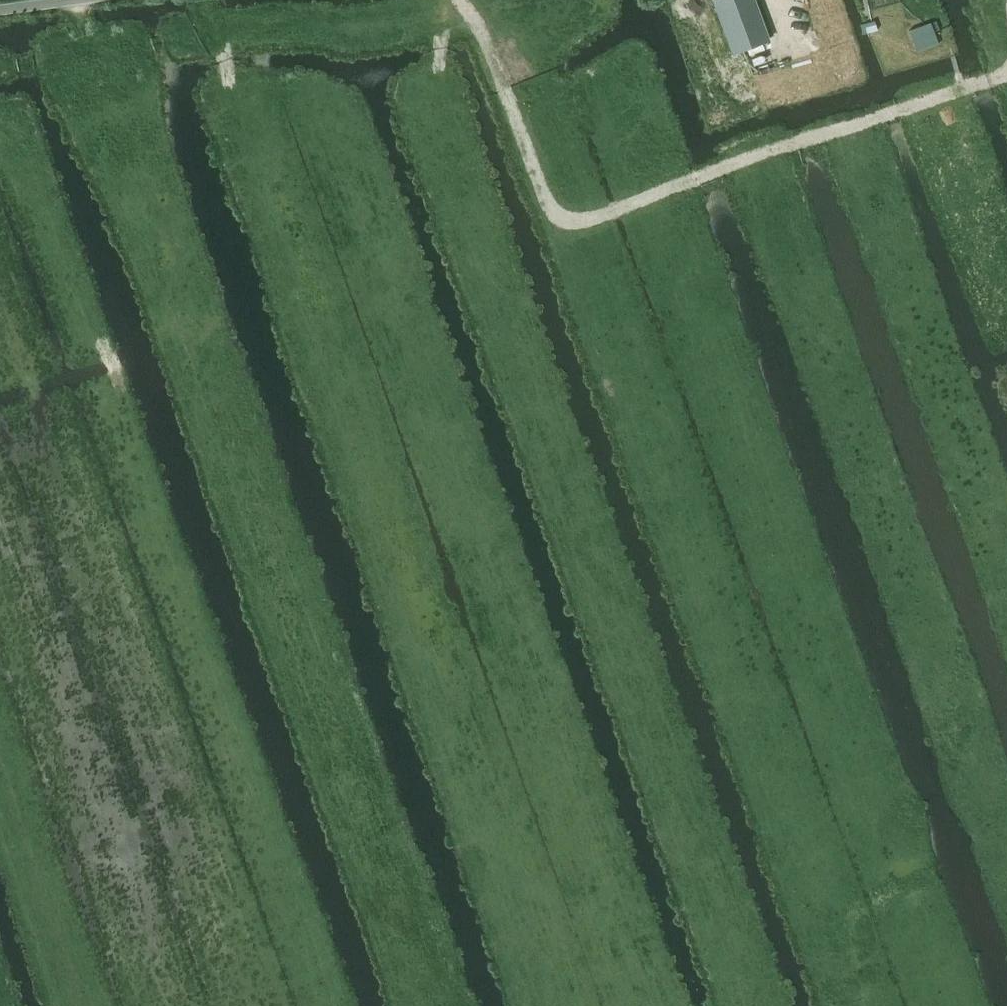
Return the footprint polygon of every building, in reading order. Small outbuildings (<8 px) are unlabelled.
[(731,53),(770,38),(755,0),(712,0),(731,53)] [(932,23),(910,31),(915,45),(937,37),(932,23)]
